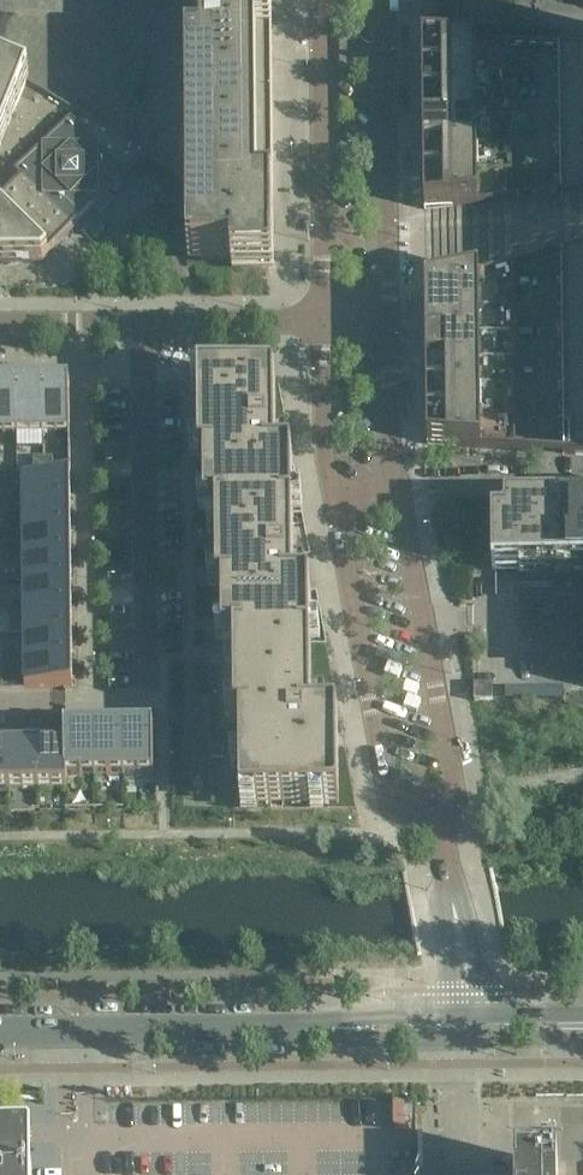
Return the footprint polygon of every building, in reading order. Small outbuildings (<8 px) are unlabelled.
[(256,0),(237,0),(192,0),(18,0),(18,14),(14,13),(0,51),(0,66),(26,82),(146,156),(193,185),(192,46),(192,21),(199,21),(256,21),(256,0)] [(14,13),(18,14),(18,0),(0,0),(0,11),(14,13)] [(558,45),(560,195),(561,248),(563,454),(582,455),(582,0),(558,0),(558,45)] [(271,42),(271,27),(272,27),(273,27),(274,26),(274,25),(274,20),(274,19),(273,19),(273,18),(272,18),(256,21),(199,21),(200,43),(194,43),(196,184),(196,185),(195,186),(194,187),(193,187),(191,186),(191,195),(191,196),(192,196),(193,197),(194,197),(273,196),(274,196),(275,196),(276,195),(276,194),(276,167),(275,166),(275,165),(274,164),(273,164),(272,164),(271,150),(273,150),(274,150),(275,149),(275,148),(275,147),(275,142),(275,141),(275,140),(274,140),(271,140),(271,125),(273,125),(274,125),(275,124),(275,123),(275,118),(275,117),(274,116),(274,115),(271,115),(271,101),(272,101),(273,101),(274,100),(275,99),(275,98),(275,93),(275,92),(274,91),(273,91),(272,91),(271,91),(271,76),(272,76),(273,76),(274,75),(275,74),(275,69),(274,68),(274,67),(273,66),(271,66),(271,52),(272,52),(273,51),(274,51),(274,50),(274,49),(274,44),(274,43),(274,42),(273,42),(271,42)] [(513,200),(511,44),(451,43),(451,42),(422,42),(423,61),(423,112),(424,165),(424,209),(453,207),(453,206),(513,200)] [(26,82),(0,66),(0,149),(26,82)] [(26,82),(0,149),(0,204),(20,224),(21,262),(41,262),(94,210),(106,210),(106,198),(146,156),(26,82)] [(21,262),(20,224),(0,204),(0,263),(21,262)] [(191,210),(191,211),(191,212),(191,213),(192,214),(193,215),(194,215),(198,215),(198,261),(198,262),(199,263),(200,264),(201,264),(269,263),(270,263),(271,262),(271,261),(271,216),(274,216),(275,215),(276,215),(276,214),(276,210),(276,209),(275,208),(274,208),(274,207),(234,208),(233,208),(232,208),(232,209),(232,210),(232,232),(226,232),(226,210),(226,209),(226,208),(225,208),(224,208),(194,208),(193,208),(192,209),(191,210)] [(515,386),(513,261),(452,278),(452,277),(452,278),(425,285),(427,445),(455,447),(455,446),(516,450),(515,386)] [(287,460),(286,424),(276,424),(276,382),(204,383),(205,396),(200,396),(200,437),(200,449),(200,464),(205,464),(205,489),(206,501),(206,516),(217,515),(217,513),(288,513),(288,502),(293,502),(293,460),(287,460)] [(18,385),(18,433),(44,433),(44,384),(18,385)] [(44,384),(44,433),(48,432),(71,432),(70,384),(48,384),(44,384)] [(18,433),(18,385),(0,385),(0,433),(18,433)] [(35,458),(35,473),(45,473),(45,458),(35,458)] [(45,458),(45,473),(55,473),(54,458),(45,458)] [(23,478),(23,506),(72,505),(71,478),(23,478)] [(23,506),(24,532),(72,531),(72,505),(23,506)] [(504,507),(505,521),(492,521),(492,572),(582,571),(582,507),(504,507)] [(304,590),(304,554),(304,553),(294,554),(293,513),(288,513),(217,513),(217,515),(217,528),(218,550),(218,567),(218,588),(218,593),(223,593),(223,619),(223,645),(229,645),(235,645),(235,642),(306,641),(306,631),(311,631),(310,590),(304,590)] [(24,558),(72,557),(72,531),(24,532),(24,558)] [(24,558),(24,584),(72,583),(72,557),(24,558)] [(24,584),(25,610),(73,609),(72,583),(24,584)] [(25,610),(25,636),(73,635),(73,609),(25,610)] [(25,636),(25,662),(73,661),(73,635),(25,636)] [(240,721),(241,802),(341,801),(340,716),(313,717),(312,641),(306,641),(235,642),(235,645),(236,722),(240,721)] [(25,662),(25,689),(73,688),(73,661),(25,662)] [(492,701),(492,685),(474,685),(474,701),(492,701)] [(33,715),(33,730),(42,730),(42,715),(33,715)] [(67,744),(67,775),(68,775),(96,775),(95,729),(66,729),(66,744),(67,744)] [(95,729),(96,775),(125,775),(124,729),(95,729)] [(124,729),(125,775),(154,774),(154,729),(124,729)] [(33,730),(33,744),(38,744),(43,744),(42,730),(33,730)] [(9,790),(9,744),(0,745),(0,790),(9,790)] [(9,744),(9,790),(38,790),(38,744),(33,744),(9,744)] [(38,744),(38,790),(68,790),(68,775),(67,775),(67,744),(66,744),(43,744),(38,744)] [(558,1163),(528,1164),(517,1164),(517,1174),(558,1174),(558,1163)]
